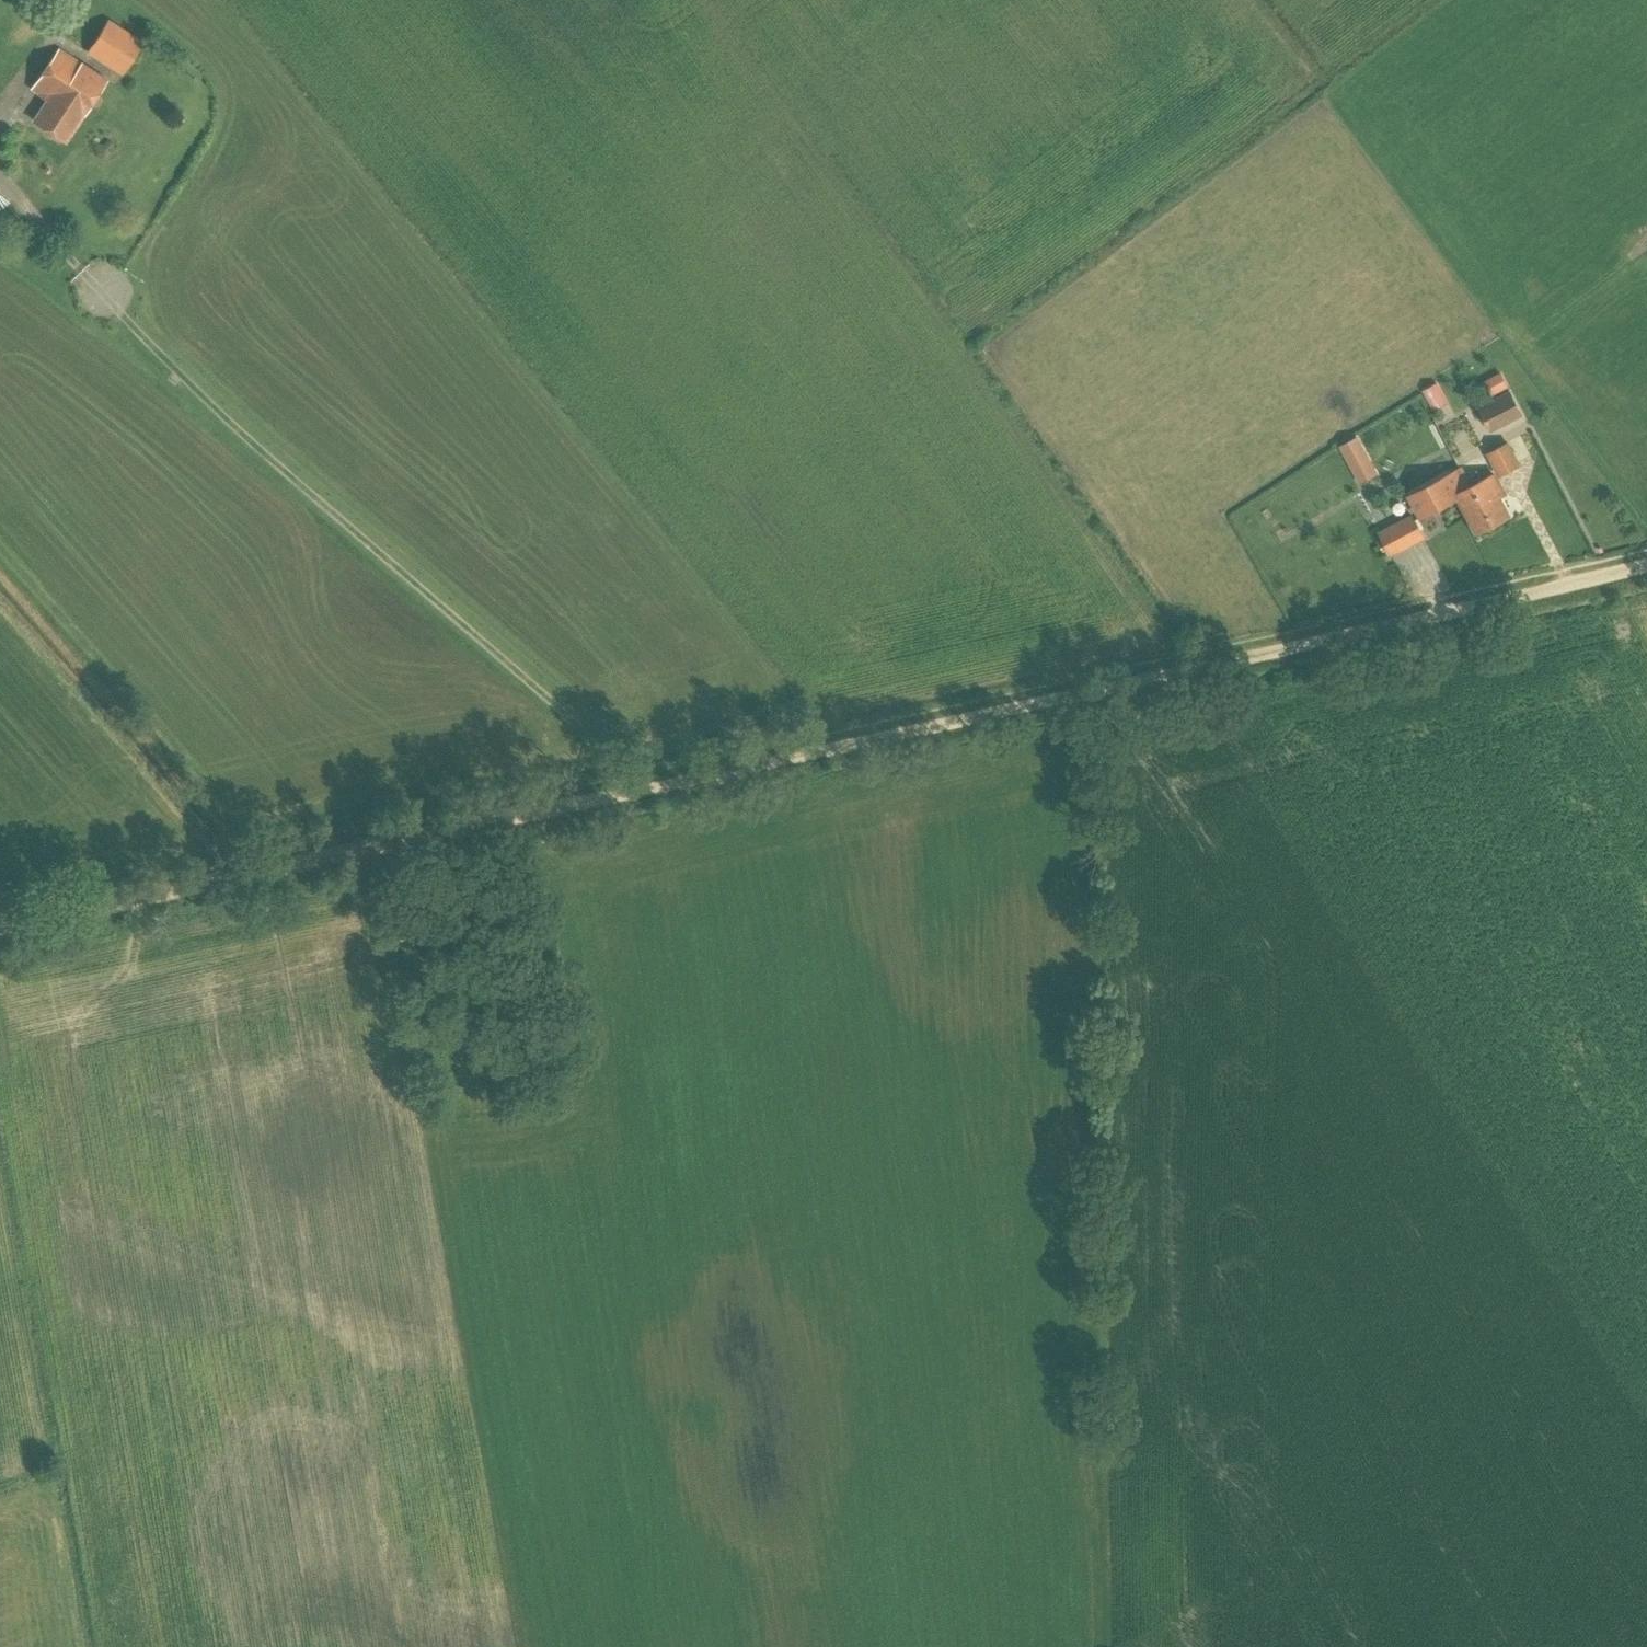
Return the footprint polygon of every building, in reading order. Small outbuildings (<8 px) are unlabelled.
[(122,75),(144,41),(109,19),(87,53),(122,75)] [(81,120),(107,80),(82,62),(82,63),(59,48),(32,87),(48,98),(34,120),(66,142),(80,120),(81,120)] [(1442,383),(1428,389),(1438,409),(1452,403),(1442,383)] [(1491,433),(1524,415),(1511,389),(1477,407),(1491,433)] [(1346,458),(1364,448),(1362,443),(1357,435),(1339,446),(1346,458)] [(1498,477),(1521,465),(1509,441),(1485,454),(1498,477)] [(1494,474),(1471,486),(1461,467),(1409,495),(1421,517),(1458,497),(1477,532),(1509,515),(1497,492),(1502,489),(1494,474)] [(1391,555),(1424,537),(1412,516),(1379,533),(1391,555)]
